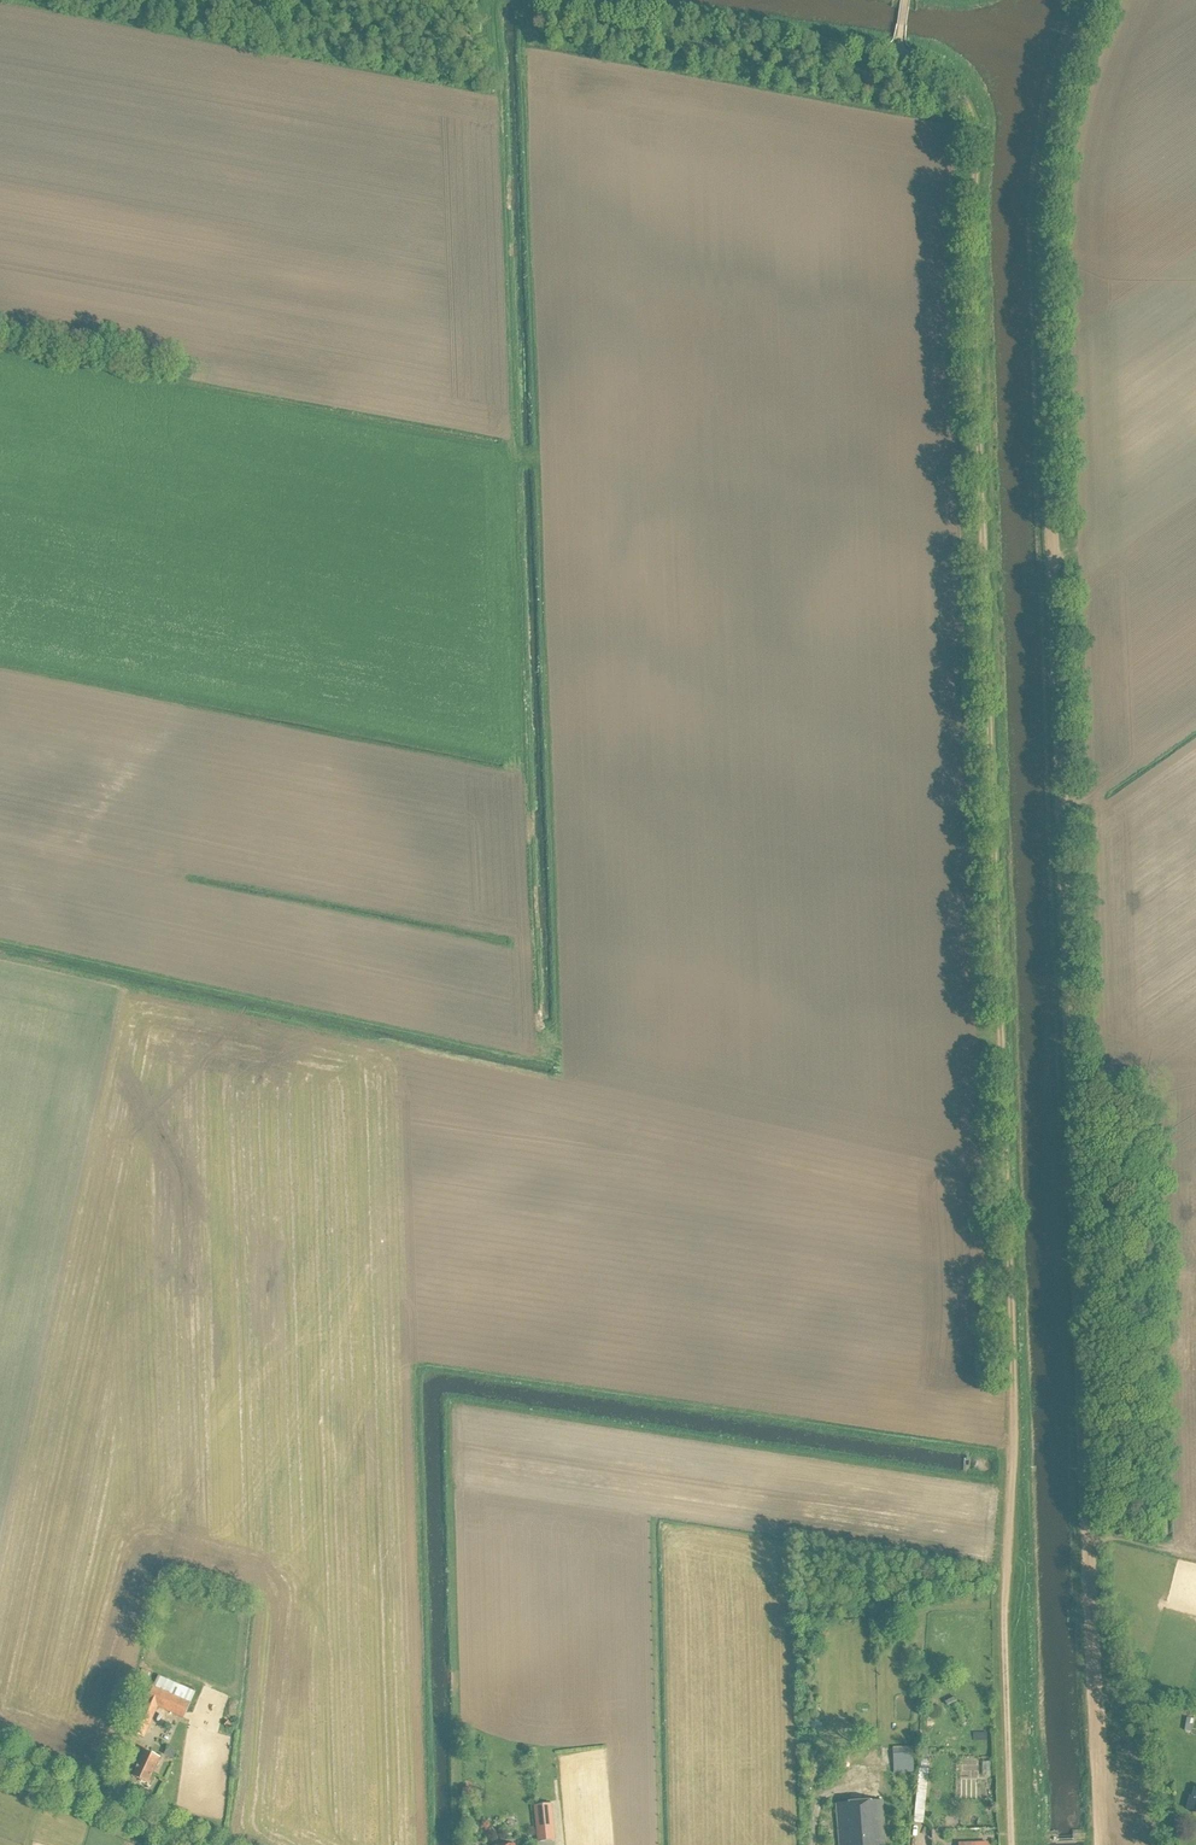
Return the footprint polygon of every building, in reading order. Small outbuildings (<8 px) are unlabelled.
[(197,1693),(159,1676),(153,1689),(191,1705),(197,1693)] [(186,1718),(191,1705),(153,1689),(132,1733),(143,1738),(158,1706),(186,1718)] [(956,1701),(954,1697),(944,1702),(946,1706),(956,1701)] [(1192,1729),(1193,1718),(1185,1718),(1184,1728),(1192,1729)] [(230,1731),(234,1726),(228,1721),(224,1726),(230,1731)] [(895,1771),(915,1771),(914,1747),(894,1748),(895,1771)] [(147,1784),(159,1759),(144,1750),(131,1777),(147,1784)] [(991,1775),(991,1761),(982,1761),(982,1775),(991,1775)] [(923,1824),(929,1770),(919,1769),(913,1823),(923,1824)] [(1195,1788),(1193,1797),(1191,1796),(1187,1809),(1194,1811),(1193,1813),(1195,1814),(1195,1788)] [(881,1801),(836,1805),(840,1844),(885,1844),(881,1801)] [(534,1806),(537,1842),(555,1840),(552,1804),(534,1806)]
